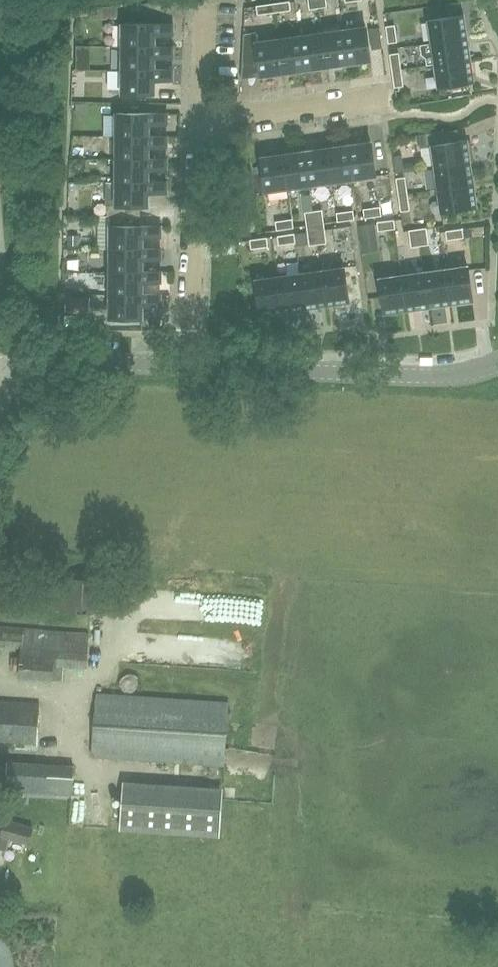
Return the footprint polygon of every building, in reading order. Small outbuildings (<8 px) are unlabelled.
[(319,8),(317,0),(309,0),(310,9),(319,8)] [(327,7),(326,0),(317,0),(319,8),(327,7)] [(275,12),(291,10),(290,2),(274,4),(275,12)] [(258,14),(275,12),(274,4),(257,6),(258,14)] [(429,43),(464,38),(461,16),(426,21),(429,43)] [(171,35),(171,23),(121,23),(121,47),(153,47),(153,46),(153,35),(171,35)] [(389,43),(398,42),(395,25),(387,27),(389,43)] [(345,64),(368,61),(363,26),(341,29),(345,64)] [(324,67),(345,64),(341,29),(319,32),(324,67)] [(302,70),(324,67),(319,32),(298,35),(302,70)] [(281,73),(276,38),(253,41),(252,35),(244,36),(243,54),(243,60),(255,58),(258,76),(278,73),(281,73)] [(281,73),(302,70),(298,35),(276,38),(281,73)] [(432,64),(467,59),(464,38),(429,43),(432,64)] [(76,53),(76,57),(91,58),(91,45),(76,45),(76,53)] [(171,57),(171,46),(153,46),(153,47),(121,47),(121,69),(153,69),(153,57),(171,57)] [(393,71),(401,70),(399,53),(391,55),(393,71)] [(435,87),(470,82),(467,59),(432,64),(435,87)] [(171,80),(171,69),(153,69),(121,69),(121,93),(153,93),(153,80),(171,80)] [(395,87),(404,86),(401,70),(393,71),(395,87)] [(166,124),(166,113),(115,113),(115,137),(147,137),(147,136),(147,124),(166,124)] [(166,147),(166,136),(147,136),(147,137),(115,137),(114,159),(147,160),(147,159),(147,147),(166,147)] [(466,148),(465,140),(430,145),(433,168),(468,163),(468,159),(472,159),(470,147),(466,148)] [(351,180),(373,176),(369,141),(346,145),(351,180)] [(329,183),(351,180),(346,145),(324,148),(329,183)] [(307,186),(329,183),(324,148),(302,151),(307,186)] [(286,189),(307,186),(302,151),(281,154),(286,189)] [(263,192),(286,189),(281,154),(258,157),(263,192)] [(393,174),(402,172),(400,156),(391,158),(393,174)] [(166,170),(166,159),(147,159),(147,160),(114,159),(114,182),(148,182),(148,181),(148,170),(166,170)] [(436,189),(471,184),(468,163),(433,168),(436,189)] [(397,195),(405,194),(403,178),(394,179),(397,195)] [(114,182),(114,205),(106,205),(106,215),(139,215),(139,205),(147,205),(147,193),(165,193),(166,182),(148,181),(148,182),(114,182)] [(439,212),(475,207),(471,184),(436,189),(439,212)] [(364,209),(365,218),(379,216),(395,214),(392,190),(378,192),(380,208),(378,208),(364,209)] [(399,211),(408,210),(405,194),(397,195),(399,211)] [(320,210),(312,212),(314,228),(322,227),(320,210)] [(336,221),(352,220),(351,211),(335,213),(336,221)] [(314,228),(312,212),(303,213),(305,229),(314,228)] [(142,250),(142,249),(142,237),(160,237),(160,226),(139,226),(139,215),(109,215),(109,225),(108,249),(142,250)] [(293,218),(275,221),(277,230),(294,228),(293,218)] [(377,230),(393,229),(392,220),(376,222),(377,230)] [(375,237),(374,225),(359,227),(361,239),(375,237)] [(322,227),(314,228),(316,244),(325,243),(322,227)] [(316,244),(314,228),(305,229),(307,245),(316,244)] [(418,246),(427,245),(425,229),(416,230),(418,246)] [(446,240),(462,238),(461,229),(444,231),(446,240)] [(409,247),(418,246),(416,230),(407,231),(409,247)] [(277,245),(294,243),(293,234),(276,236),(277,245)] [(250,248),(266,246),(265,238),(249,240),(250,248)] [(160,260),(160,249),(142,249),(142,250),(108,249),(108,272),(141,273),(141,272),(142,260),(160,260)] [(448,305),(471,302),(467,266),(444,269),(448,305)] [(324,305),(347,302),(342,267),(319,270),(324,305)] [(426,308),(448,305),(444,269),(422,272),(426,308)] [(302,308),(324,305),(319,270),(297,273),(302,308)] [(159,283),(159,272),(141,272),(141,273),(108,272),(108,295),(142,295),(142,283),(159,283)] [(405,310),(426,308),(422,272),(400,275),(405,310)] [(281,311),(302,308),(297,273),(276,276),(281,311)] [(383,313),(405,310),(400,275),(378,278),(383,313)] [(258,314),(281,311),(276,276),(254,279),(258,314)] [(159,306),(159,295),(142,295),(108,295),(108,318),(141,319),(141,306),(159,306)] [(67,296),(66,312),(78,312),(79,297),(67,296)] [(122,614),(124,578),(54,573),(52,609),(122,614)] [(90,632),(0,625),(0,647),(21,648),(19,678),(54,681),(54,678),(64,679),(66,666),(87,668),(90,632)] [(224,763),(228,701),(95,692),(91,754),(224,763)] [(40,703),(0,700),(0,739),(37,742),(40,703)] [(71,794),(73,765),(7,761),(5,790),(71,794)] [(220,834),(222,796),(122,790),(120,827),(220,834)] [(34,826),(6,819),(1,835),(0,834),(0,849),(7,851),(10,840),(28,845),(34,826)]
